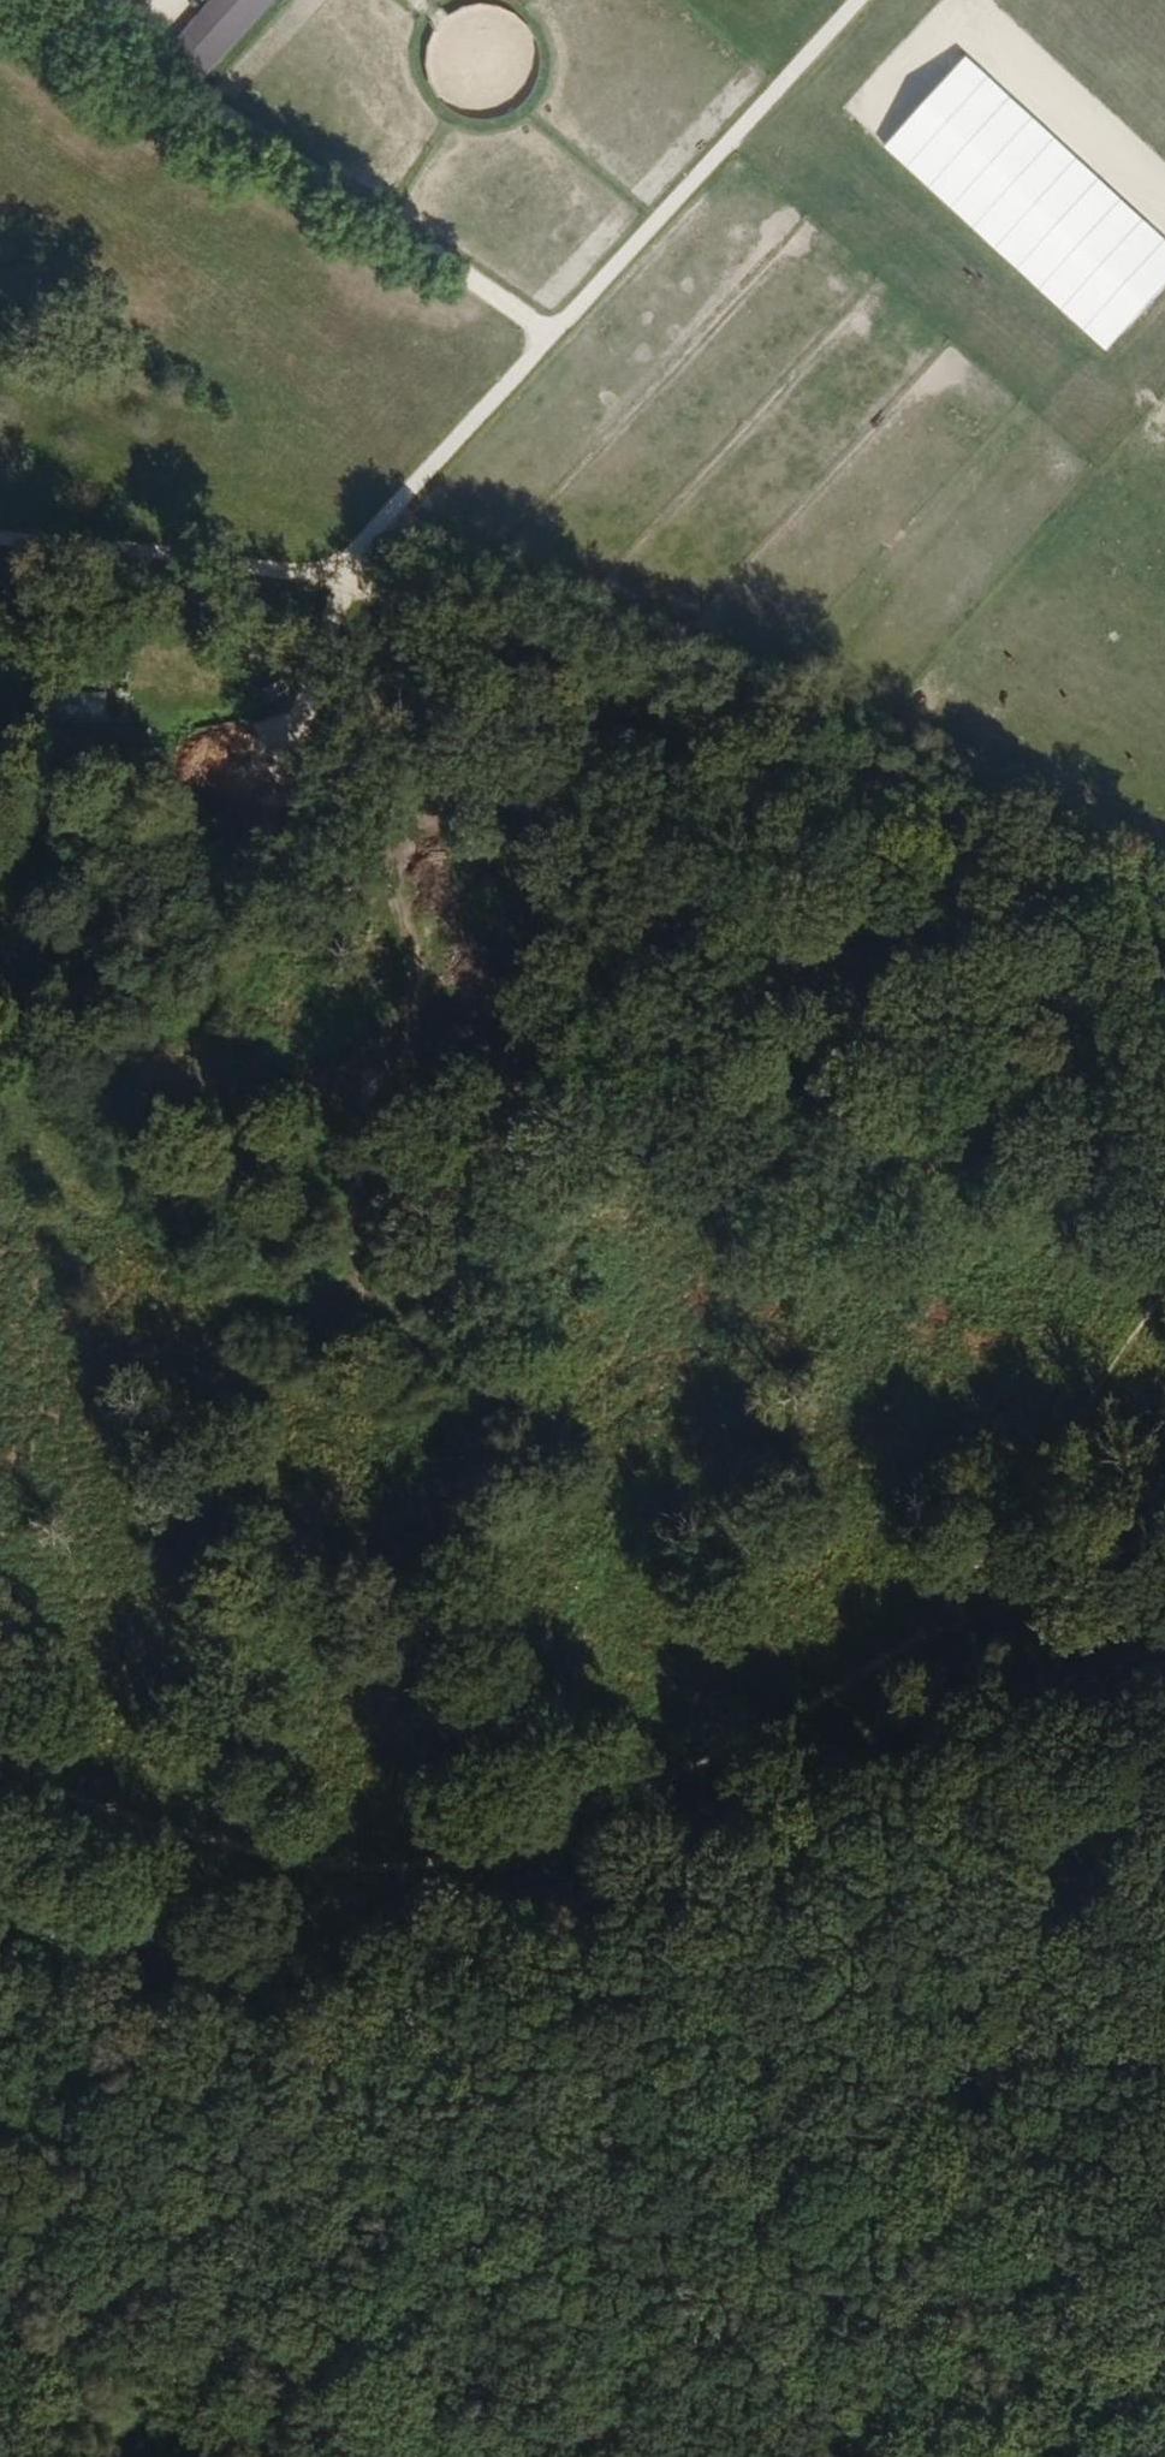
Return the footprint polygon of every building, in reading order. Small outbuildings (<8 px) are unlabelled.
[(179,64),(239,0),(213,0),(165,50),(179,64)] [(179,64),(196,80),(272,0),(239,0),(179,64)] [(885,144),(1106,347),(1164,283),(1164,238),(966,56),(885,144)] [(224,781),(217,731),(186,735),(192,785),(224,781)]
